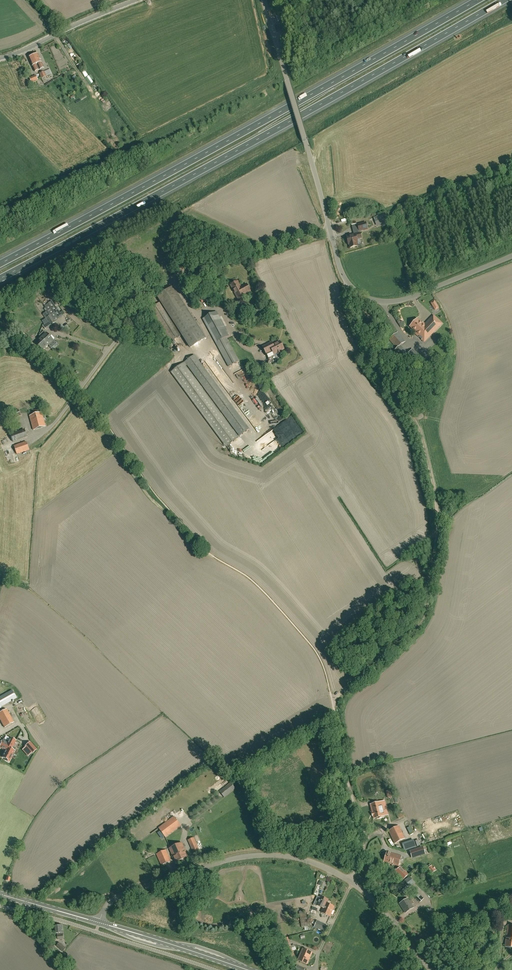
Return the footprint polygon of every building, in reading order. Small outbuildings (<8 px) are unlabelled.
[(38,54),(32,56),(34,61),(35,60),(36,64),(37,64),(40,70),(44,68),(38,54)] [(34,61),(32,56),(29,58),(35,72),(40,70),(37,64),(36,64),(35,60),(34,61)] [(384,226),(389,223),(389,221),(388,219),(390,218),(389,215),(387,216),(386,213),(376,216),(373,217),(377,226),(383,223),(384,226)] [(366,222),(357,224),(359,232),(368,230),(366,222)] [(361,238),(360,234),(347,237),(348,241),(347,241),(347,243),(348,244),(348,245),(349,244),(350,248),(357,246),(356,243),(357,243),(356,239),(361,238)] [(231,285),(239,300),(246,296),(244,294),(250,291),(247,284),(241,287),(238,281),(231,285)] [(182,336),(197,326),(173,287),(157,297),(182,336)] [(202,303),(211,298),(208,293),(199,298),(202,303)] [(150,309),(171,342),(181,336),(159,303),(150,309)] [(54,312),(48,304),(45,306),(48,311),(51,315),(53,318),(48,321),(51,326),(56,322),(56,321),(59,319),(54,312)] [(230,336),(217,312),(203,319),(228,367),(239,361),(226,337),(230,336)] [(425,342),(442,324),(433,315),(424,325),(418,319),(410,327),(416,333),(416,334),(425,342)] [(39,335),(41,338),(48,345),(54,340),(47,333),(45,331),(39,335)] [(398,333),(389,340),(397,348),(395,350),(403,361),(405,359),(411,363),(418,354),(412,349),(408,355),(400,346),(405,342),(398,333)] [(48,345),(41,338),(36,343),(43,351),(48,345)] [(273,345),(272,343),(263,347),(268,358),(277,353),(278,354),(281,353),(280,351),(284,349),(280,341),(273,345)] [(194,355),(185,362),(239,436),(249,429),(194,355)] [(171,373),(226,447),(238,438),(183,364),(171,373)] [(19,410),(11,413),(14,419),(21,415),(19,410)] [(30,416),(33,430),(46,427),(42,413),(30,416)] [(25,429),(10,435),(13,442),(27,437),(25,429)] [(26,442),(14,446),(17,454),(29,450),(26,442)] [(0,707),(16,698),(12,691),(0,697),(0,706),(0,707)] [(4,728),(14,722),(7,709),(0,713),(0,720),(4,728)] [(5,752),(2,757),(6,759),(6,760),(9,762),(12,757),(11,756),(16,748),(13,747),(16,741),(10,737),(8,741),(4,739),(2,741),(0,743),(1,744),(0,746),(0,748),(4,750),(4,751),(5,752)] [(25,747),(22,750),(28,756),(31,754),(36,749),(30,742),(25,747)] [(224,797),(235,789),(231,783),(220,792),(224,797)] [(402,803),(406,803),(405,798),(411,797),(410,791),(404,792),(404,796),(401,796),(402,803)] [(383,816),(380,802),(370,805),(374,819),(383,816)] [(174,817),(159,828),(166,837),(181,825),(174,817)] [(405,839),(399,826),(389,831),(395,844),(405,839)] [(197,842),(194,837),(188,839),(190,844),(194,854),(200,851),(196,842),(197,842)] [(406,850),(423,845),(421,839),(417,840),(417,839),(404,843),(406,850)] [(188,857),(182,843),(170,848),(176,862),(188,857)] [(412,858),(425,854),(423,846),(409,850),(412,858)] [(171,861),(166,850),(157,854),(161,865),(171,861)] [(402,856),(387,851),(383,862),(389,864),(389,863),(393,864),(393,865),(398,866),(402,856)] [(408,875),(400,867),(395,872),(403,880),(408,875)] [(414,883),(410,877),(405,880),(409,887),(414,883)] [(413,896),(420,902),(424,898),(418,892),(413,896)] [(318,902),(315,901),(313,905),(317,906),(317,905),(323,908),(326,903),(328,900),(321,896),(318,902)] [(407,899),(399,904),(405,913),(413,908),(411,905),(413,903),(411,900),(409,901),(407,899)] [(334,906),(326,903),(323,908),(321,913),(330,916),(334,906)] [(306,913),(299,914),(301,927),(308,926),(307,922),(309,922),(309,918),(307,918),(306,913)] [(326,925),(317,921),(314,927),(323,931),(326,925)] [(54,926),(55,934),(57,933),(58,939),(63,939),(62,926),(54,926)] [(57,946),(63,952),(67,948),(61,942),(57,946)] [(295,959),(291,946),(286,948),(290,960),(295,959)] [(307,964),(312,953),(303,949),(298,960),(307,964)]
